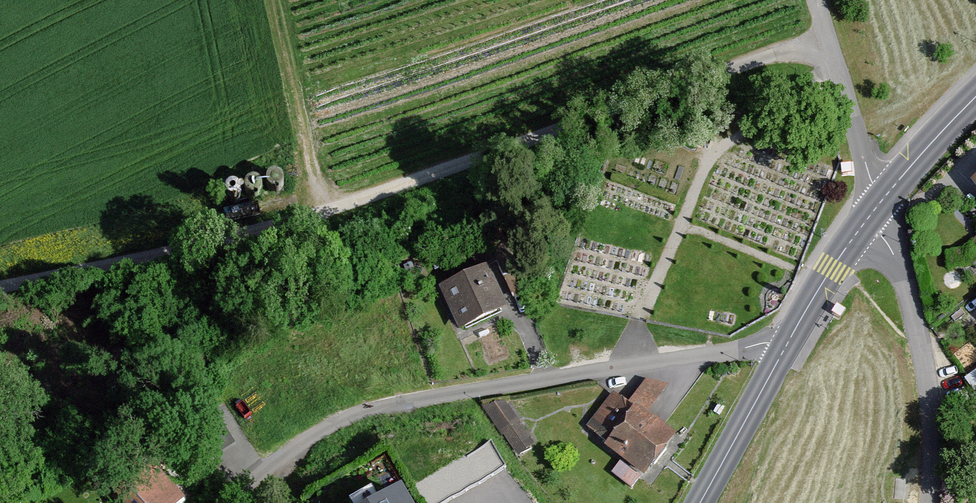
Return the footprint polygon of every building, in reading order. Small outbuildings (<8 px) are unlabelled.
[(456,334),(507,312),(488,269),(437,291),(456,334)] [(609,395),(580,430),(643,480),(675,437),(649,418),(666,391),(647,378),(627,410),(609,395)] [(482,411),(509,454),(528,442),(501,399),(482,411)] [(119,502),(186,502),(159,468),(116,500),(119,502)] [(408,493),(390,502),(414,502),(408,493)]
